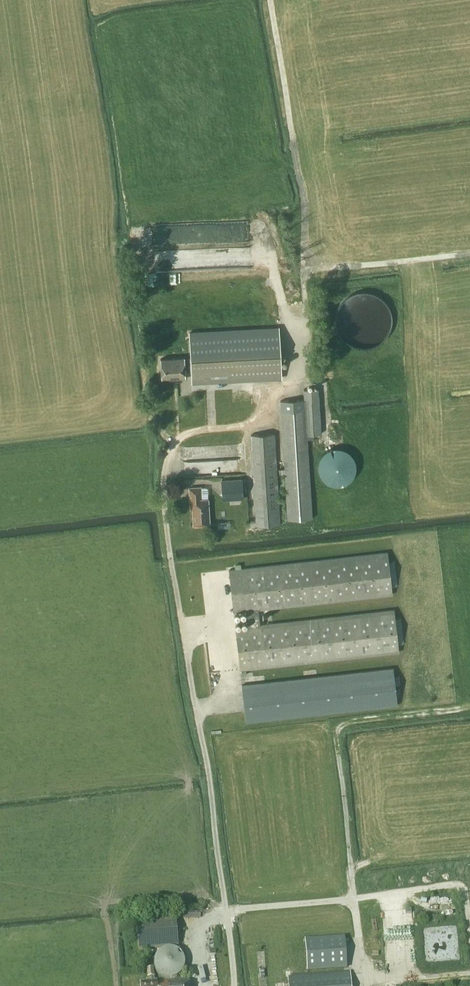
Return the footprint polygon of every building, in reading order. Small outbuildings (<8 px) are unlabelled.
[(338,336),(383,338),(385,295),(340,293),(338,336)] [(280,377),(277,329),(188,333),(191,381),(280,377)] [(184,377),(183,357),(160,359),(161,378),(184,377)] [(321,433),(318,388),(303,389),(304,399),(280,401),(287,519),(312,518),(307,434),(321,433)] [(280,524),(274,433),(251,434),(256,525),(280,524)] [(353,480),(351,447),(321,448),(322,481),(353,480)] [(244,498),(243,477),(222,478),(223,499),(244,498)] [(201,499),(201,487),(189,487),(190,500),(192,500),(193,525),(209,524),(208,498),(201,499)] [(388,561),(387,552),(229,570),(234,612),(245,611),(247,626),(235,627),(240,669),(399,652),(398,643),(404,643),(401,617),(395,618),(394,610),(260,625),(258,609),(392,594),(391,586),(398,585),(395,560),(388,561)] [(394,675),(393,667),(369,669),(242,684),(246,721),(397,704),(397,696),(401,696),(400,687),(396,688),(395,685),(401,684),(400,675),(394,675)] [(178,946),(175,915),(135,919),(138,950),(178,946)] [(347,967),(345,937),(305,940),(307,970),(347,967)] [(153,968),(146,968),(147,977),(150,976),(151,981),(140,982),(140,985),(189,985),(189,979),(157,983),(157,981),(155,981),(153,968)] [(350,973),(307,976),(288,977),(288,985),(351,985),(350,973)]
